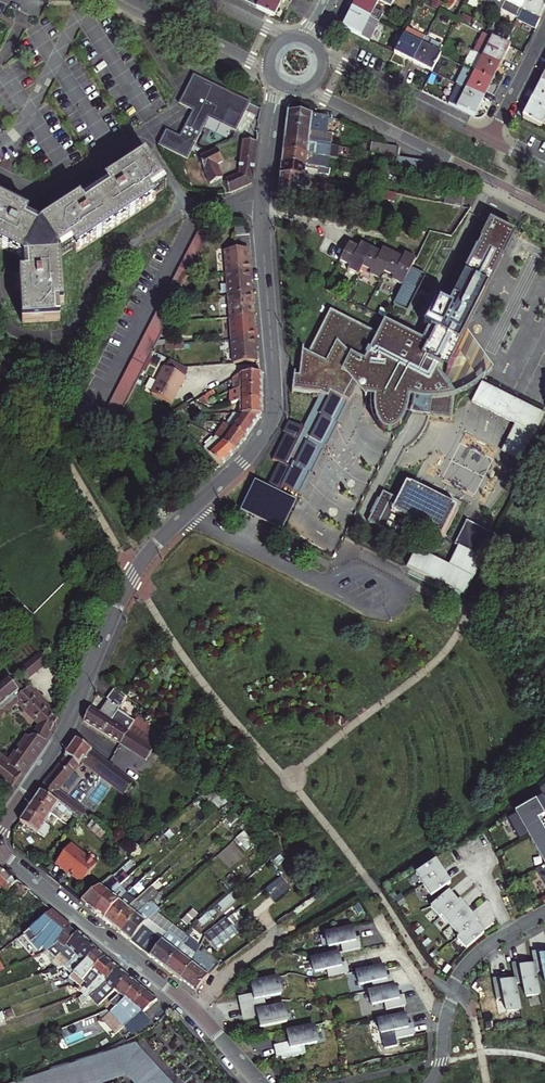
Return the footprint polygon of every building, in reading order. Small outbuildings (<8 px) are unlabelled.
[(275,18),(284,0),(283,0),(240,0),(275,18)] [(380,2),(377,0),(359,0),(354,9),(380,22),(384,14),(376,10),(380,2)] [(486,2),(502,10),(506,2),(507,0),(487,0),(486,2)] [(506,2),(523,10),(528,0),(507,0),(506,2)] [(523,10),(541,20),(544,12),(544,0),(528,0),(523,10)] [(371,41),(380,22),(354,9),(345,28),(371,41)] [(408,29),(404,36),(396,54),(414,63),(423,45),(427,39),(408,29)] [(487,35),(477,54),(501,66),(510,47),(487,35)] [(427,39),(423,45),(414,63),(433,73),(442,55),(439,53),(443,47),(427,39)] [(469,70),(493,82),(501,66),(477,54),(472,52),(470,55),(475,57),(468,69),(469,70)] [(458,85),(459,86),(484,99),(493,82),(469,70),(468,69),(466,68),(458,85)] [(193,76),(178,105),(192,111),(179,138),(165,131),(158,146),(187,160),(208,119),(235,133),(250,104),(193,76)] [(542,83),(534,100),(544,106),(544,85),(542,83)] [(450,105),(475,118),(484,99),(459,86),(450,105)] [(534,100),(525,118),(542,127),(544,121),(544,106),(534,100)] [(289,112),(287,128),(328,133),(329,117),(289,112)] [(328,133),(287,128),(286,140),(332,146),(334,134),(328,133)] [(332,146),(286,140),(284,151),(318,156),(330,158),(345,161),(347,149),(332,146)] [(251,185),(256,144),(243,142),(240,176),(224,183),(229,194),(251,185)] [(371,153),(398,157),(399,149),(372,144),(371,153)] [(217,151),(199,159),(210,185),(223,179),(217,165),(222,163),(217,151)] [(318,156),(284,151),(283,163),(330,171),(332,162),(321,160),(320,161),(317,161),(318,156)] [(409,159),(398,157),(396,170),(399,170),(422,174),(424,161),(409,159)] [(76,253),(115,227),(154,201),(152,198),(165,189),(145,158),(120,175),(105,184),(107,188),(82,205),(79,201),(65,211),(40,227),(61,258),(74,250),(76,253)] [(330,175),(330,171),(283,163),(281,175),(318,180),(320,173),(330,175)] [(392,169),(380,167),(378,177),(390,179),(392,169)] [(392,169),(390,179),(397,180),(399,170),(396,170),(392,169)] [(103,181),(105,184),(120,175),(118,172),(103,181)] [(318,180),(281,175),(279,195),(321,204),(325,181),(318,180)] [(447,191),(445,204),(464,208),(466,195),(447,191)] [(63,207),(65,211),(79,201),(77,198),(63,207)] [(9,253),(10,253),(24,260),(40,227),(27,220),(29,216),(13,208),(0,201),(0,248),(9,253)] [(16,204),(13,208),(29,216),(31,212),(16,204)] [(491,225),(448,312),(416,376),(434,384),(439,374),(442,368),(446,370),(514,235),(491,225)] [(384,276),(404,287),(395,304),(408,310),(420,288),(417,287),(423,275),(412,270),(417,260),(407,255),(404,259),(384,249),(382,254),(362,244),(360,249),(350,244),(340,263),(350,268),(349,270),(360,276),(362,271),(382,281),(384,276)] [(221,252),(223,274),(250,273),(249,261),(246,262),(245,249),(221,252)] [(109,441),(202,257),(188,250),(185,255),(94,434),(109,441)] [(64,305),(61,262),(61,258),(24,260),(25,275),(20,276),(21,292),(23,322),(60,320),(59,305),(64,305)] [(223,274),(225,297),(249,295),(247,282),(251,282),(250,273),(223,274)] [(250,317),(249,305),(253,305),(252,294),(249,295),(225,297),(227,319),(250,317)] [(348,403),(359,382),(370,385),(373,397),(374,413),(380,427),(390,432),(402,427),(410,414),(412,399),(432,400),(431,414),(452,417),(454,395),(439,374),(434,384),(416,376),(448,312),(440,307),(439,309),(436,307),(434,314),(426,327),(431,330),(425,342),(409,333),(385,321),(378,334),(333,311),(309,357),(305,354),(302,377),(297,377),(293,393),(322,395),(304,429),(290,422),(285,432),(287,433),(274,459),(281,463),(269,485),(281,491),(283,487),(300,495),(311,473),(312,474),(326,447),(327,447),(339,425),(337,424),(348,403)] [(251,329),(250,317),(227,319),(229,340),(256,338),(255,329),(251,329)] [(256,349),(256,338),(229,340),(230,363),(254,361),(253,349),(256,349)] [(164,365),(151,392),(172,402),(186,376),(164,365)] [(239,389),(260,388),(260,373),(239,374),(231,378),(234,383),(239,379),(239,389)] [(484,384),(474,403),(515,425),(502,451),(521,462),(544,415),(484,384)] [(239,389),(239,402),(260,401),(260,388),(239,389)] [(233,414),(232,415),(260,416),(260,401),(239,402),(239,415),(233,414)] [(231,427),(230,428),(251,429),(260,416),(232,415),(229,420),(234,423),(231,427)] [(231,427),(225,424),(221,431),(226,434),(230,428),(231,427)] [(236,451),(251,429),(230,428),(226,434),(221,431),(219,434),(217,439),(220,442),(234,453),(236,451)] [(217,439),(204,450),(218,465),(220,467),(234,453),(220,442),(217,439)] [(385,494),(369,522),(402,539),(411,521),(443,537),(458,507),(408,483),(399,500),(385,494)] [(417,549),(408,566),(465,595),(495,535),(467,521),(454,545),(458,547),(449,565),(417,549)] [(51,662),(50,661),(41,651),(17,671),(27,682),(51,662)] [(7,788),(10,790),(45,740),(51,730),(56,718),(26,688),(24,690),(14,680),(11,682),(7,677),(1,682),(0,682),(0,715),(1,716),(19,702),(39,723),(32,735),(27,737),(8,764),(0,757),(0,782),(7,788)] [(59,715),(29,685),(26,688),(56,718),(59,715)] [(109,700),(120,709),(121,708),(128,697),(115,688),(108,699),(109,700)] [(85,721),(104,733),(120,709),(109,700),(101,713),(91,707),(85,721)] [(136,721),(137,720),(131,716),(131,715),(121,708),(120,709),(104,733),(121,744),(136,721)] [(136,721),(121,744),(146,759),(158,741),(144,732),(142,735),(138,733),(143,726),(136,721)] [(126,775),(77,739),(64,758),(66,759),(41,792),(73,814),(84,822),(89,815),(58,791),(83,760),(96,770),(101,774),(119,788),(122,784),(128,789),(133,783),(126,775)] [(101,774),(96,770),(93,774),(98,779),(101,774)] [(34,802),(52,814),(55,816),(58,811),(65,816),(67,814),(71,817),(73,814),(41,792),(34,802)] [(223,793),(213,802),(220,810),(227,804),(231,800),(223,793)] [(231,800),(227,804),(234,812),(238,808),(231,800)] [(544,817),(534,800),(514,812),(527,836),(542,827),(538,820),(544,817)] [(45,824),(52,814),(34,802),(27,812),(45,824)] [(58,811),(55,816),(62,821),(65,816),(58,811)] [(27,812),(20,822),(44,838),(51,828),(45,824),(27,812)] [(100,835),(103,831),(92,821),(88,826),(100,835)] [(527,836),(544,863),(544,833),(542,827),(527,836)] [(98,863),(72,843),(56,863),(69,873),(70,872),(74,875),(73,875),(83,883),(90,874),(91,875),(92,873),(91,872),(98,863)] [(416,874),(424,885),(443,872),(435,861),(416,874)] [(82,902),(95,912),(113,890),(111,888),(115,884),(119,887),(121,886),(141,868),(136,862),(118,879),(113,875),(82,902)] [(51,911),(17,881),(15,883),(0,871),(0,890),(26,915),(19,920),(18,919),(0,934),(0,952),(28,931),(51,911)] [(443,872),(424,885),(431,896),(450,884),(443,872)] [(104,920),(113,926),(128,908),(135,901),(132,897),(150,881),(151,880),(147,876),(128,893),(119,901),(104,920)] [(264,888),(272,902),(287,892),(280,879),(264,888)] [(154,885),(150,881),(132,897),(135,901),(136,900),(151,887),(154,885)] [(119,901),(128,893),(121,886),(119,887),(115,884),(111,888),(113,890),(95,912),(104,920),(119,901)] [(151,887),(136,900),(140,903),(155,890),(151,887)] [(128,908),(113,926),(121,933),(137,913),(158,894),(155,890),(140,903),(136,900),(135,901),(128,908)] [(431,907),(440,918),(442,916),(457,903),(448,892),(431,907)] [(159,893),(158,894),(137,913),(121,933),(132,941),(143,926),(145,923),(160,910),(155,904),(163,896),(159,893)] [(442,916),(451,926),(468,911),(459,901),(457,903),(442,916)] [(42,947),(65,923),(51,911),(28,931),(42,947)] [(477,922),(468,911),(451,926),(460,937),(475,924),(477,922)] [(213,917),(209,912),(199,921),(203,926),(213,917)] [(235,913),(205,937),(217,952),(220,950),(219,948),(238,933),(233,927),(241,921),(235,913)] [(458,938),(467,949),(471,945),(478,939),(485,935),(475,924),(460,937),(458,938)] [(162,941),(143,926),(132,941),(165,967),(177,952),(185,943),(169,932),(162,941)] [(71,934),(63,927),(48,943),(56,951),(60,947),(71,934)] [(342,945),(344,953),(362,949),(360,938),(356,939),(353,928),(327,934),(330,947),(342,945)] [(55,959),(59,954),(65,959),(62,963),(61,963),(56,969),(58,971),(63,965),(65,966),(68,962),(76,958),(89,944),(77,933),(65,946),(65,947),(63,950),(60,947),(56,951),(52,955),(55,959)] [(96,951),(89,944),(76,958),(68,962),(77,970),(82,966),(96,951)] [(77,970),(68,978),(72,982),(77,977),(78,978),(83,973),(87,976),(104,959),(96,951),(82,966),(77,970)] [(165,967),(180,979),(193,964),(177,952),(165,967)] [(544,956),(543,952),(532,954),(534,965),(536,973),(544,971),(544,977),(544,955),(544,956)] [(328,969),(330,977),(349,973),(346,962),(342,963),(340,953),(336,953),(318,957),(314,958),(316,971),(328,969)] [(104,959),(87,976),(82,981),(84,983),(78,988),(77,986),(75,989),(78,992),(81,989),(85,993),(110,964),(104,959)] [(180,979),(195,992),(208,977),(218,967),(213,961),(206,969),(199,963),(196,967),(193,964),(180,979)] [(526,997),(540,994),(536,973),(534,965),(524,967),(523,963),(512,965),(515,981),(516,985),(524,983),(526,997)] [(110,964),(85,993),(81,997),(87,1000),(89,998),(106,983),(117,970),(110,964)] [(372,983),(374,991),(393,987),(390,976),(386,977),(384,966),(357,972),(360,985),(372,983)] [(106,983),(89,998),(97,1005),(99,1006),(115,991),(126,978),(117,970),(106,983)] [(115,991),(124,999),(135,986),(126,978),(115,991)] [(281,995),(277,978),(250,984),(253,996),(240,999),(242,1008),(265,1004),(264,998),(281,995)] [(507,1012),(521,1010),(516,985),(515,981),(505,982),(504,978),(493,981),(496,1000),(505,999),(507,1012)] [(112,1017),(114,1018),(119,1013),(121,1015),(133,1007),(145,994),(135,986),(124,999),(121,1002),(115,1008),(117,1011),(112,1017)] [(393,987),(374,991),(370,992),(373,1005),(385,1002),(386,1010),(405,1006),(403,996),(399,996),(396,986),(393,987)] [(119,1013),(114,1018),(115,1020),(122,1030),(128,1026),(126,1023),(140,1012),(142,1014),(151,1006),(156,1003),(145,994),(133,1007),(121,1015),(119,1013)] [(81,997),(79,998),(82,1006),(89,1003),(87,1000),(81,997)] [(101,1009),(105,1012),(108,1014),(115,1008),(121,1002),(116,997),(110,1004),(108,1006),(106,1004),(101,1009)] [(265,1004),(242,1008),(244,1019),(257,1016),(259,1028),(286,1022),(282,1005),(266,1009),(265,1004)] [(109,1020),(103,1014),(98,1017),(103,1024),(109,1020)] [(405,1015),(379,1020),(382,1034),(394,1031),(395,1039),(414,1035),(412,1025),(407,1025),(405,1015)] [(316,1043),(313,1026),(286,1032),(289,1044),(276,1047),(278,1057),(301,1052),(300,1047),(316,1043)] [(124,1050),(136,1067),(126,1073),(134,1082),(161,1082),(156,1075),(159,1074),(136,1042),(124,1050)]
